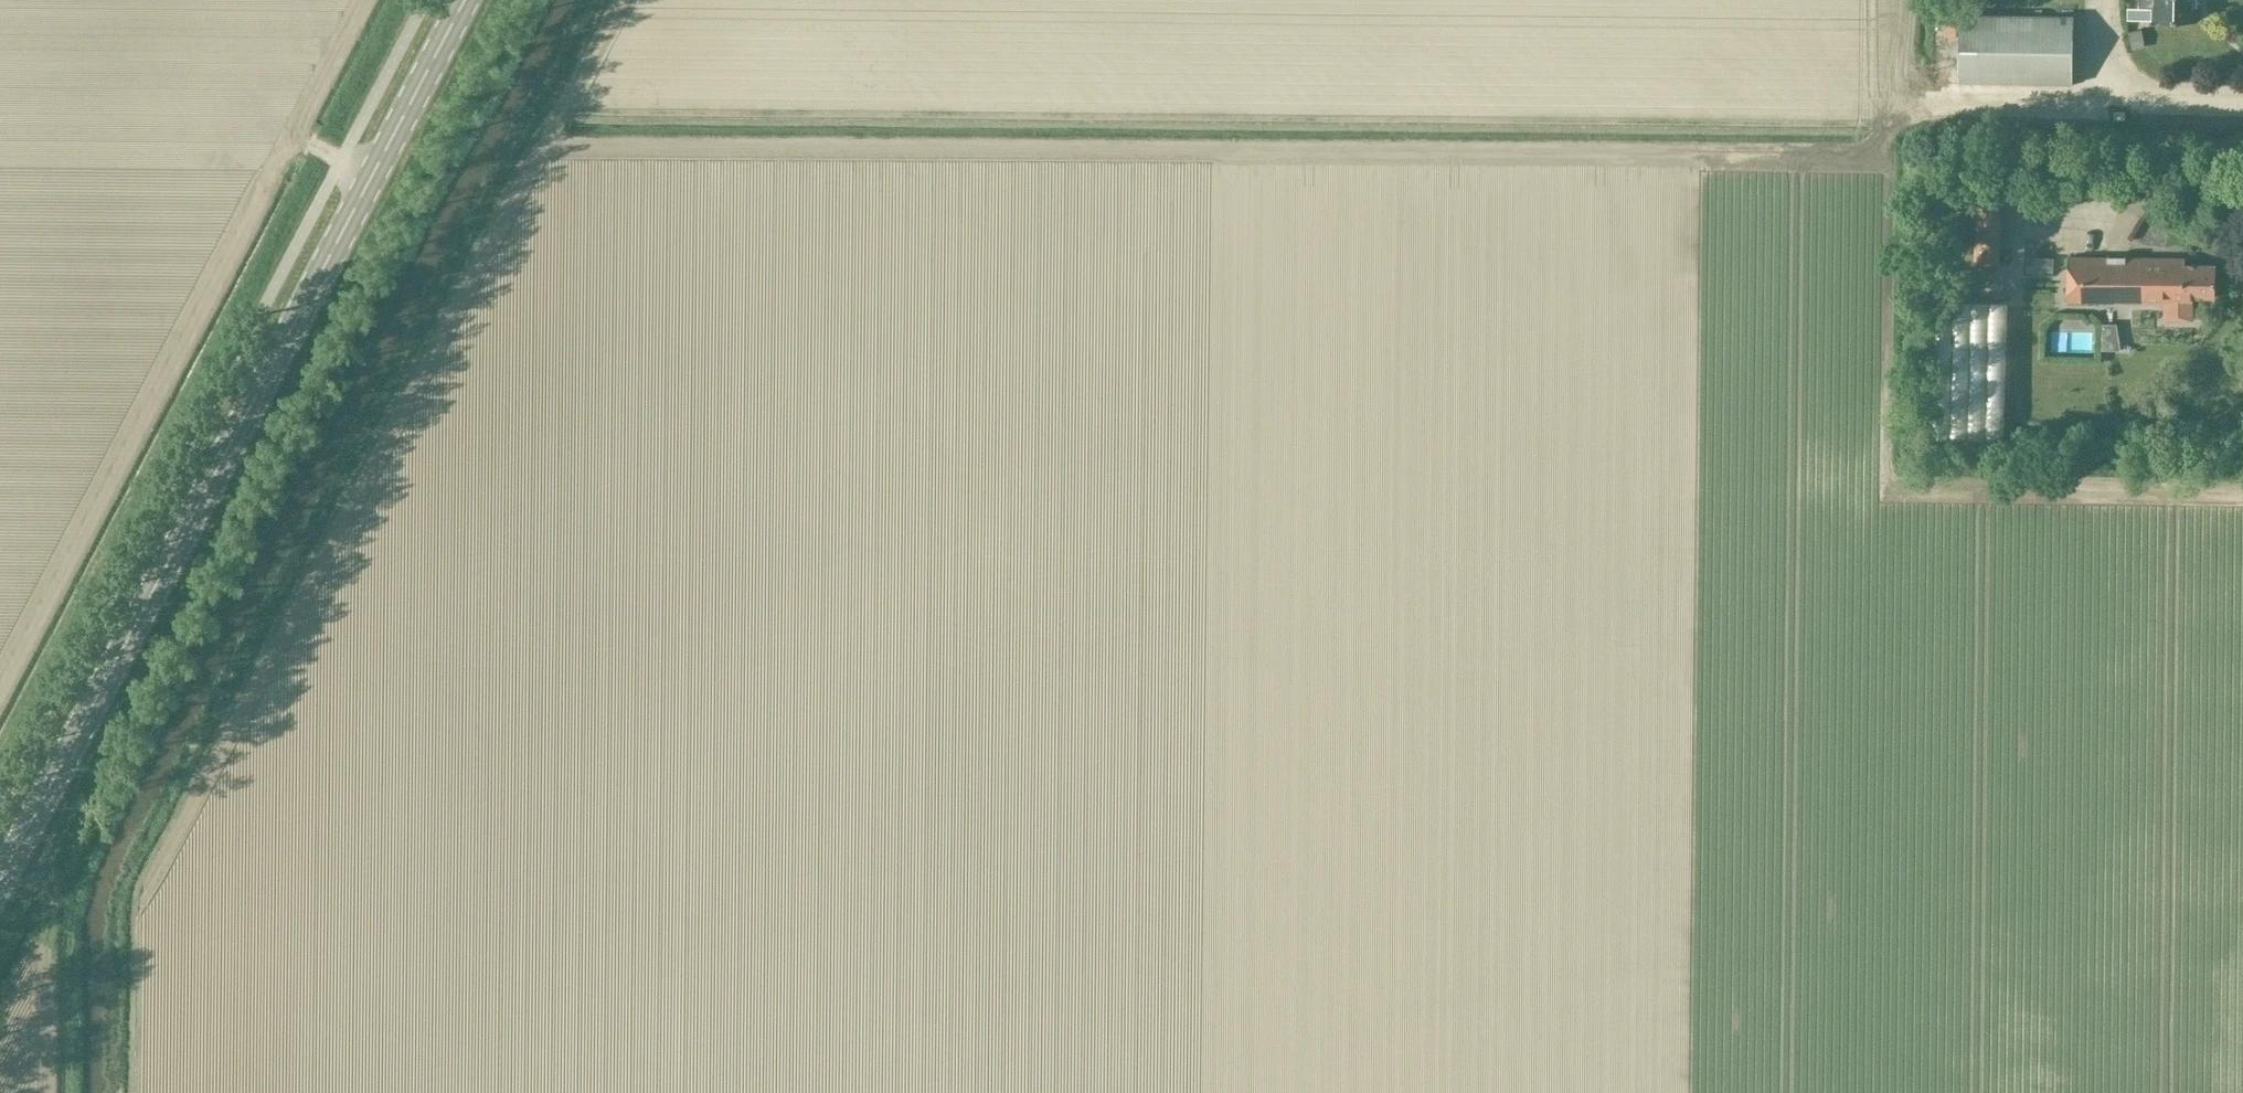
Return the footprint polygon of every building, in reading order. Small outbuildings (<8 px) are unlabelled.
[(2153,21),(2197,22),(2197,0),(2140,0),(2140,9),(2153,9),(2153,21)] [(2072,85),(2073,16),(1959,14),(1957,83),(2072,85)] [(1999,265),(2000,196),(1974,196),(1974,265),(1999,265)] [(2193,297),(2216,297),(2216,266),(2185,266),(2185,259),(2068,258),(2067,302),(2165,303),(2165,320),(2193,320),(2193,297)] [(2002,446),(2005,311),(1954,310),(1953,361),(1945,361),(1945,374),(1954,374),(1952,445),(2002,446)]
